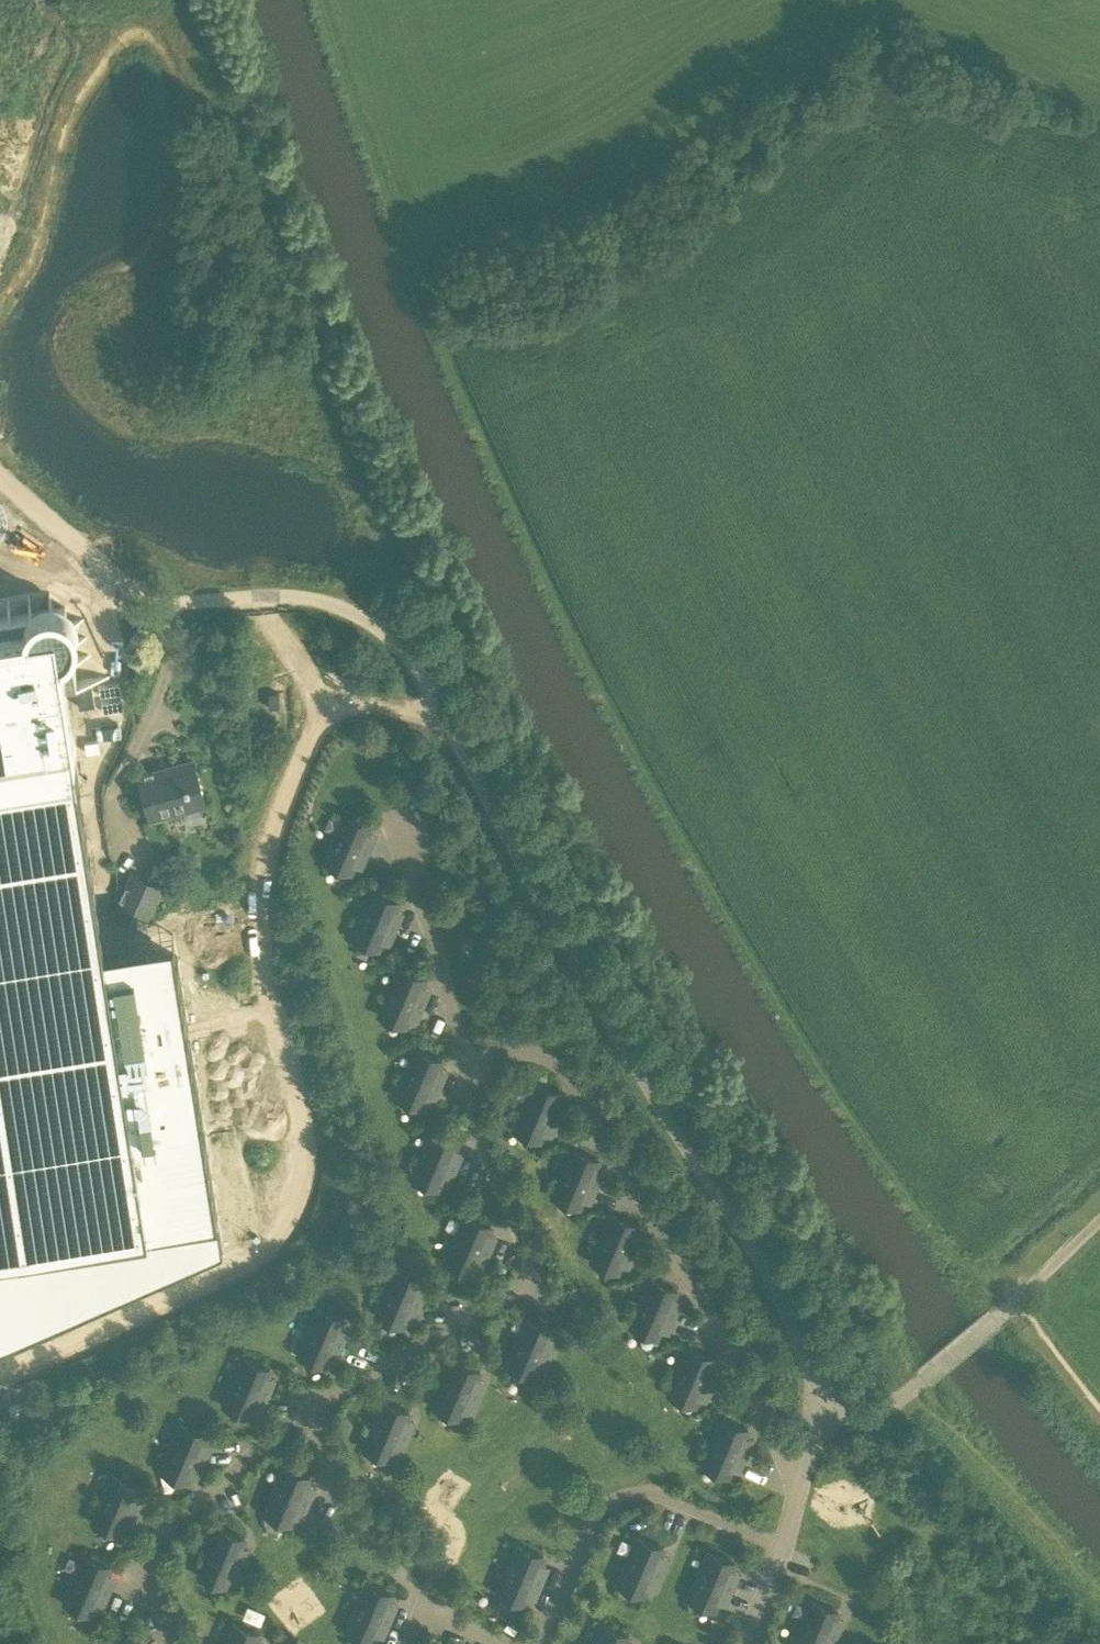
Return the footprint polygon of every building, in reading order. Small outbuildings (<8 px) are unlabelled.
[(225,1265),(178,931),(104,946),(51,637),(0,643),(0,1363),(225,1265)] [(95,704),(91,680),(76,682),(80,707),(95,704)] [(151,819),(205,804),(193,760),(139,774),(151,819)] [(362,865),(373,839),(366,836),(370,826),(343,814),(324,861),(350,872),(355,862),(362,865)] [(144,907),(166,912),(174,882),(151,877),(144,907)] [(390,941),(401,915),(394,912),(398,902),(371,891),(352,937),(378,949),(383,938),(390,941)] [(417,1018),(428,992),(421,989),(425,979),(398,967),(379,1014),(405,1025),(410,1015),(417,1018)] [(433,1099),(445,1073),(437,1070),(442,1060),(415,1049),(395,1095),(422,1107),(426,1096),(433,1099)] [(551,1132),(562,1107),(555,1104),(560,1093),(533,1082),(513,1128),(540,1140),(544,1129),(551,1132)] [(449,1181),(460,1155),(453,1152),(458,1142),(431,1130),(411,1177),(438,1188),(442,1178),(449,1181)] [(590,1199),(601,1173),(594,1170),(599,1160),(572,1149),(552,1195),(579,1207),(583,1196),(590,1199)] [(629,1264),(640,1238),(633,1235),(637,1225),(610,1213),(590,1260),(617,1271),(622,1261),(629,1264)] [(482,1265),(493,1240),(486,1237),(491,1226),(464,1215),(444,1261),(471,1273),(475,1262),(482,1265)] [(413,1318),(424,1292),(417,1289),(422,1279),(395,1268),(375,1314),(402,1326),(406,1315),(413,1318)] [(668,1329),(679,1303),(672,1300),(676,1290),(650,1279),(630,1325),(657,1337),(661,1326),(668,1329)] [(335,1358),(346,1332),(339,1329),(344,1318),(317,1307),(297,1353),(324,1365),(328,1355),(335,1358)] [(543,1368),(554,1342),(547,1339),(552,1329),(525,1317),(505,1364),(532,1375),(536,1365),(543,1368)] [(706,1397),(717,1371),(710,1368),(714,1358),(687,1347),(667,1393),(694,1404),(699,1394),(706,1397)] [(261,1408),(272,1382),(265,1379),(269,1369),(243,1357),(223,1404),(250,1415),(254,1405),(261,1408)] [(471,1410),(482,1384),(475,1381),(480,1371),(453,1359),(433,1406),(460,1417),(464,1407),(471,1410)] [(401,1451),(412,1425),(405,1422),(409,1412),(382,1400),(363,1447),(389,1458),(394,1448),(401,1451)] [(739,1468),(750,1442),(743,1439),(748,1429),(721,1417),(701,1464),(728,1475),(732,1465),(739,1468)] [(198,1473),(209,1448),(202,1445),(207,1434),(180,1423),(160,1469),(187,1481),(191,1470),(198,1473)] [(302,1516),(313,1490),(306,1487),(310,1477),(283,1465),(263,1512),(290,1523),(295,1513),(302,1516)] [(130,1525),(141,1499),(134,1496),(139,1486),(112,1474),(92,1521),(119,1532),(123,1522),(130,1525)] [(236,1578),(247,1552),(240,1549),(244,1539),(218,1527),(198,1574),(225,1585),(229,1575),(236,1578)] [(655,1587),(666,1561),(659,1558),(663,1548),(636,1536),(617,1583),(643,1594),(648,1584),(655,1587)] [(535,1595),(546,1569),(539,1566),(543,1556),(516,1544),(497,1591),(523,1602),(528,1592),(535,1595)] [(726,1601),(737,1575),(730,1572),(734,1562),(707,1551),(687,1597),(714,1608),(719,1598),(726,1601)] [(102,1605),(113,1580),(106,1577),(110,1566),(84,1555),(64,1601),(90,1613),(95,1602),(102,1605)] [(383,1634),(394,1608),(387,1605),(392,1594),(365,1583),(345,1629),(372,1641),(376,1630),(383,1634)] [(840,1624),(833,1621),(837,1611),(811,1600),(792,1643),(832,1643),(840,1624)] [(254,1643),(259,1633),(232,1622),(222,1643),(256,1643),(254,1643)] [(629,1635),(602,1624),(593,1643),(625,1643),(629,1635)] [(144,1641),(117,1629),(111,1643),(143,1643),(144,1641)]
